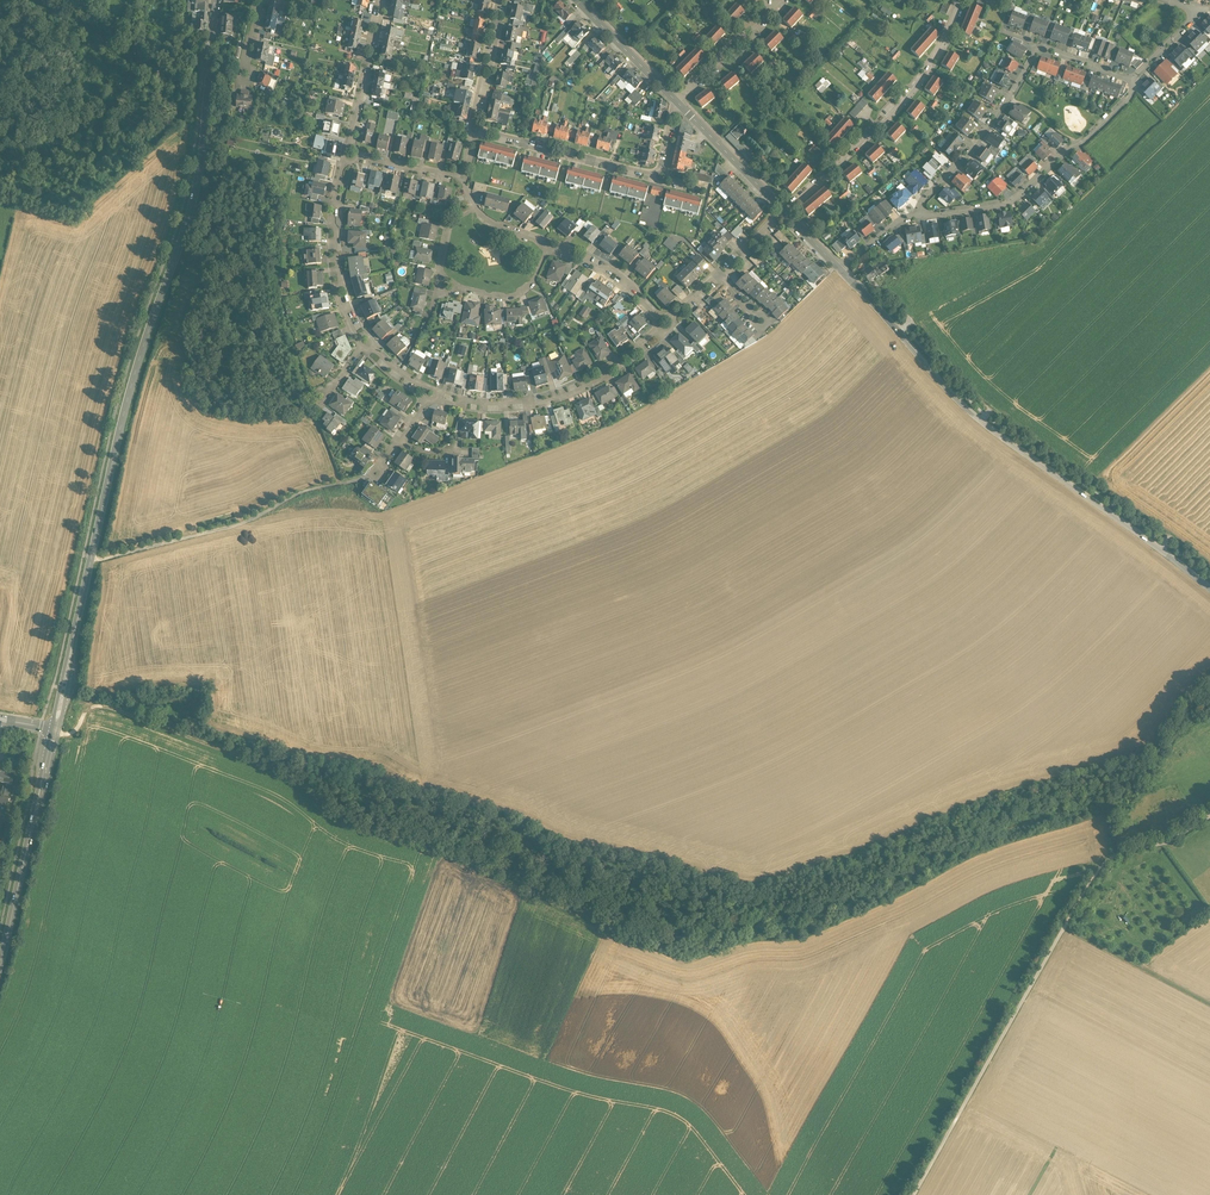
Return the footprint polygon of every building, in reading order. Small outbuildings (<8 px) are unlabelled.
[(359,0),(357,7),(357,10),(363,11),(364,8),(367,9),(368,2),(359,0)] [(940,12),(946,14),(952,0),(945,0),(940,12)] [(275,1),(274,4),(271,4),(270,10),(279,13),(281,6),(281,3),(275,1)] [(403,3),(393,1),(392,7),(401,9),(402,6),(403,3)] [(560,3),(553,10),(560,16),(567,9),(564,6),(564,7),(560,3)] [(207,8),(195,7),(187,5),(187,14),(192,14),(192,19),(191,23),(193,23),(195,23),(206,24),(207,8)] [(736,5),(726,16),(734,23),(744,12),(736,5)] [(881,10),(889,14),(891,9),(884,5),(881,10)] [(981,10),(971,5),(960,33),(970,37),(981,10)] [(488,8),(479,6),(477,13),(483,14),(487,15),(488,8)] [(523,8),(513,6),(512,13),(521,15),(522,12),(523,8)] [(401,9),(392,7),(390,14),(393,14),(393,18),(399,19),(400,16),(401,9)] [(794,8),(783,20),(791,28),(803,16),(794,8)] [(567,9),(560,16),(566,22),(572,15),(568,11),(569,11),(567,9)] [(279,13),(270,10),(268,17),(278,19),(278,16),(279,13)] [(1011,18),(1009,24),(1015,27),(1020,14),(1013,12),(1011,18)] [(521,15),(512,13),(510,20),(514,21),(513,24),(519,25),(520,22),(520,19),(521,16),(521,15)] [(1020,14),(1015,27),(1022,29),(1024,23),(1027,17),(1026,17),(1020,14)] [(226,16),(226,18),(222,18),(222,30),(232,31),(233,19),(230,19),(230,16),(226,16)] [(1105,16),(1104,23),(1112,24),(1113,17),(1105,16)] [(278,19),(268,17),(267,23),(276,25),(277,22),(278,19)] [(1035,18),(1034,18),(1032,25),(1029,32),(1034,33),(1037,34),(1041,21),(1035,18)] [(191,23),(178,19),(176,26),(185,28),(185,26),(191,26),(191,23)] [(361,20),(355,19),(354,22),(353,28),(362,30),(364,24),(360,23),(361,20)] [(481,23),(475,21),(474,28),(484,30),(484,27),(485,24),(481,23)] [(1048,24),(1041,21),(1037,34),(1039,35),(1039,36),(1044,37),(1046,31),(1049,24),(1048,24)] [(1207,21),(1201,26),(1206,31),(1209,35),(1209,24),(1207,21)] [(206,24),(195,23),(195,27),(194,33),(205,34),(206,24)] [(276,25),(267,23),(265,30),(269,31),(268,34),(274,35),(276,25)] [(579,24),(572,31),(574,33),(577,35),(584,28),(579,24)] [(397,28),(391,26),(390,30),(387,29),(385,36),(395,38),(395,37),(396,31),(397,28)] [(1056,26),(1053,33),(1051,39),(1055,41),(1055,40),(1058,41),(1063,29),(1056,26)] [(717,27),(706,38),(714,45),(725,34),(717,27)] [(362,30),(353,28),(352,32),(351,35),(361,37),(362,30)] [(484,30),(474,28),(472,35),(479,36),(482,37),(483,33),(484,30)] [(526,29),(519,28),(518,31),(517,38),(521,39),(522,33),(526,33),(526,29)] [(584,28),(577,35),(582,40),(586,35),(588,33),(584,28)] [(518,31),(508,29),(508,33),(507,33),(507,36),(517,38),(518,31)] [(931,29),(911,51),(919,58),(939,36),(931,29)] [(1070,31),(1063,29),(1058,41),(1061,43),(1065,45),(1068,38),(1070,32),(1070,31)] [(545,43),(549,32),(543,30),(540,41),(545,43)] [(775,31),(763,43),(771,51),(783,39),(775,31)] [(1202,37),(1196,31),(1191,36),(1201,47),(1206,42),(1202,37)] [(1205,34),(1202,37),(1206,42),(1208,44),(1209,43),(1209,40),(1205,34)] [(361,37),(351,35),(351,38),(350,41),(359,43),(361,37)] [(561,35),(555,41),(559,44),(561,41),(565,38),(561,35)] [(568,35),(565,38),(561,41),(566,46),(573,40),(570,37),(568,35)] [(1077,35),(1076,35),(1074,41),(1072,47),(1079,50),(1084,38),(1077,35)] [(395,38),(385,36),(384,42),(394,44),(394,41),(395,38)] [(517,38),(507,36),(506,39),(506,42),(509,43),(515,44),(517,38)] [(1201,47),(1191,36),(1186,41),(1192,47),(1196,52),(1196,51),(1201,47)] [(1023,41),(1013,38),(1011,41),(1015,43),(1020,46),(1023,41)] [(1090,40),(1084,38),(1079,50),(1080,51),(1086,53),(1088,49),(1091,40),(1090,40)] [(592,41),(588,46),(594,51),(600,44),(595,39),(592,41)] [(359,43),(350,41),(349,45),(348,48),(348,51),(354,53),(355,49),(358,50),(359,43)] [(1105,44),(1098,41),(1094,51),(1093,54),(1095,55),(1095,56),(1096,56),(1097,56),(1101,57),(1105,44)] [(394,44),(384,42),(383,48),(392,50),(393,47),(394,44)] [(550,42),(545,47),(543,53),(552,44),(550,42)] [(1020,46),(1015,43),(1010,52),(1021,59),(1026,50),(1020,46)] [(477,45),(470,44),(469,51),(479,53),(480,50),(479,50),(480,46),(477,45)] [(600,44),(594,51),(598,56),(603,51),(605,49),(600,44)] [(1113,47),(1105,44),(1101,57),(1102,58),(1104,59),(1106,60),(1106,59),(1108,60),(1109,57),(1113,47)] [(270,47),(260,45),(259,53),(268,56),(270,47)] [(1186,52),(1180,47),(1175,52),(1186,63),(1191,58),(1186,52)] [(1196,52),(1192,47),(1189,50),(1196,57),(1199,54),(1196,51),(1196,52)] [(392,50),(383,48),(381,55),(384,56),(384,59),(390,60),(391,57),(392,50)] [(698,49),(677,70),(684,77),(705,56),(698,49)] [(1127,52),(1119,49),(1116,57),(1114,63),(1119,65),(1119,64),(1122,65),(1127,52)] [(1189,50),(1188,49),(1186,52),(1191,58),(1193,60),(1196,57),(1189,50)] [(479,53),(469,51),(467,57),(467,58),(474,59),(477,60),(478,56),(479,53)] [(507,52),(504,51),(503,55),(502,58),(512,60),(513,53),(507,52)] [(897,51),(890,58),(893,61),(900,53),(897,51)] [(958,58),(949,52),(941,65),(951,71),(958,58)] [(1127,52),(1122,65),(1125,66),(1124,67),(1129,68),(1134,55),(1127,52)] [(1186,63),(1175,52),(1170,57),(1175,62),(1181,68),(1186,63)] [(268,56),(259,53),(257,62),(266,64),(268,56)] [(755,54),(743,65),(751,73),(763,62),(755,54)] [(609,58),(605,62),(610,67),(617,60),(612,55),(609,58)] [(274,57),(268,56),(266,64),(265,67),(273,68),(276,57),(274,57)] [(512,60),(502,58),(501,61),(501,65),(504,66),(510,67),(512,60)] [(774,58),(768,63),(771,66),(776,61),(774,58)] [(1051,61),(1042,58),(1039,64),(1037,70),(1038,70),(1046,73),(1051,61)] [(1007,59),(1006,59),(1005,62),(1005,64),(1003,68),(1011,73),(1013,70),(1014,70),(1015,70),(1016,68),(1015,67),(1016,64),(1012,62),(1007,59)] [(617,60),(610,67),(612,69),(615,72),(622,65),(617,60)] [(1172,65),(1167,60),(1164,63),(1165,64),(1165,63),(1170,68),(1173,65),(1172,65)] [(1060,64),(1051,61),(1046,73),(1055,76),(1057,71),(1060,64)] [(1139,61),(1133,67),(1136,70),(1142,64),(1139,61)] [(1181,68),(1175,62),(1172,65),(1173,65),(1180,72),(1183,69),(1181,68)] [(353,65),(347,63),(346,66),(345,73),(354,75),(356,68),(353,68),(353,65)] [(1039,64),(1035,63),(1030,71),(1036,74),(1038,70),(1037,70),(1039,64)] [(1170,68),(1165,63),(1165,64),(1155,73),(1167,85),(1172,79),(1171,78),(1175,75),(1176,76),(1177,75),(1170,68)] [(536,64),(533,74),(539,76),(541,65),(536,64)] [(465,66),(458,65),(457,72),(464,73),(466,66),(465,66)] [(472,68),(466,66),(464,73),(474,75),(475,68),(472,68)] [(1076,71),(1067,67),(1065,74),(1063,79),(1072,82),(1076,71)] [(386,72),(380,70),(379,74),(376,73),(374,80),(384,82),(384,81),(385,75),(386,72)] [(1008,75),(999,70),(997,73),(999,74),(1006,78),(1008,75)] [(631,71),(622,79),(625,81),(626,80),(630,84),(637,76),(635,74),(634,74),(631,71)] [(1085,74),(1076,71),(1072,82),(1081,85),(1081,86),(1083,81),(1085,74)] [(464,73),(457,72),(455,78),(463,80),(464,73)] [(618,76),(614,72),(611,76),(610,77),(614,81),(614,80),(618,76)] [(354,75),(345,73),(344,76),(343,80),(353,82),(354,75)] [(474,75),(464,73),(463,80),(465,81),(472,82),(474,75)] [(502,74),(499,73),(497,81),(507,83),(508,75),(502,74)] [(888,73),(868,96),(876,103),(896,80),(888,73)] [(732,74),(720,83),(728,92),(739,82),(732,74)] [(999,74),(994,82),(1004,88),(1009,80),(1006,78),(999,74)] [(267,77),(264,75),(263,76),(262,76),(258,85),(266,88),(270,79),(267,78),(267,77)] [(529,75),(526,84),(536,87),(539,78),(529,75)] [(639,78),(637,76),(630,84),(636,90),(643,82),(639,79),(639,78)] [(815,85),(822,93),(832,84),(825,77),(815,85)] [(942,84),(933,77),(925,90),(934,96),(942,84)] [(1106,82),(1093,77),(1090,83),(1089,88),(1103,93),(1107,82),(1106,82)] [(277,82),(273,80),(270,79),(266,88),(273,91),(277,82)] [(341,89),(348,91),(348,88),(352,88),(353,82),(343,80),(342,84),(342,86),(341,89)] [(384,82),(374,80),(373,86),(382,88),(384,82)] [(1156,86),(1150,80),(1145,85),(1155,95),(1160,90),(1156,86)] [(391,83),(384,81),(384,82),(382,88),(389,90),(390,86),(391,83)] [(472,82),(465,81),(464,88),(469,89),(471,89),(472,82)] [(507,83),(497,81),(496,87),(506,89),(506,86),(507,83)] [(1120,87),(1107,82),(1103,93),(1117,98),(1118,95),(1121,87),(1120,87)] [(990,88),(985,85),(982,90),(995,98),(998,92),(990,88)] [(1145,85),(1140,89),(1146,95),(1151,100),(1155,95),(1145,85)] [(382,88),(373,86),(371,93),(371,96),(380,98),(381,92),(382,88)] [(631,94),(628,98),(632,102),(633,102),(639,95),(635,90),(633,92),(631,94)] [(708,90),(696,100),(703,108),(715,99),(708,90)] [(995,98),(982,90),(979,96),(984,98),(992,103),(995,98)] [(460,91),(457,91),(454,103),(460,105),(462,93),(459,92),(460,91)] [(468,93),(462,92),(462,93),(460,105),(469,107),(472,94),(468,93)] [(250,94),(242,93),(241,98),(238,98),(238,99),(237,106),(237,109),(240,110),(241,110),(248,111),(249,110),(252,110),(252,109),(253,102),(253,99),(249,99),(250,94)] [(639,95),(633,102),(636,105),(643,98),(639,95)] [(510,98),(501,96),(500,99),(493,98),(492,102),(500,103),(503,104),(503,105),(509,106),(510,98)] [(863,99),(849,114),(854,119),(868,104),(863,99)] [(339,103),(329,100),(328,105),(332,106),(330,114),(342,117),(345,104),(339,103)] [(492,102),(491,101),(489,110),(505,114),(506,111),(499,109),(500,103),(492,102)] [(925,108),(916,101),(906,113),(915,120),(925,108)] [(666,104),(656,102),(656,104),(655,110),(664,112),(666,104)] [(979,105),(975,102),(971,107),(983,115),(986,110),(979,105)] [(469,107),(460,105),(459,108),(458,111),(468,113),(469,107)] [(1030,113),(1020,105),(1017,108),(1027,115),(1026,115),(1028,116),(1030,113)] [(983,115),(971,107),(968,112),(972,115),(979,120),(983,115)] [(1015,107),(1009,115),(1021,123),(1026,115),(1027,115),(1017,108),(1015,107)] [(505,114),(489,110),(487,120),(496,122),(497,116),(504,117),(505,114)] [(664,112),(655,110),(653,118),(653,119),(662,121),(664,112)] [(468,113),(458,111),(458,114),(457,118),(463,120),(466,120),(468,113)] [(399,114),(388,112),(387,119),(397,121),(399,114)] [(1014,122),(1005,116),(1001,121),(1010,127),(1014,122)] [(542,117),(541,123),(535,121),(535,123),(531,122),(530,128),(533,129),(532,133),(543,136),(544,136),(545,135),(546,135),(547,133),(549,133),(550,127),(547,126),(547,124),(544,123),(546,118),(542,117)] [(968,121),(963,118),(960,123),(971,132),(975,127),(968,121)] [(845,119),(825,140),(833,148),(853,126),(845,119)] [(1001,120),(996,127),(1007,135),(1012,128),(1010,127),(1001,121),(1001,120)] [(341,124),(327,121),(325,128),(324,128),(323,133),(338,137),(341,124)] [(687,123),(682,121),(680,130),(687,131),(687,130),(691,131),(692,128),(689,125),(687,123)] [(564,122),(562,128),(557,127),(556,128),(554,128),(553,127),(551,134),(555,135),(554,138),(566,141),(566,140),(568,141),(568,138),(570,139),(572,132),(570,132),(568,131),(569,130),(568,130),(566,129),(567,123),(564,122)] [(367,123),(366,131),(373,132),(374,125),(367,123)] [(971,132),(960,123),(956,128),(960,131),(967,136),(971,132)] [(897,124),(887,135),(895,142),(905,131),(897,124)] [(739,125),(730,133),(737,140),(746,132),(739,125)] [(650,129),(648,129),(648,132),(642,130),(641,134),(647,135),(646,141),(647,141),(647,144),(653,146),(654,143),(657,143),(660,131),(659,131),(659,129),(657,128),(657,127),(650,126),(650,129)] [(588,129),(585,128),(583,134),(578,132),(577,134),(575,133),(574,133),(573,139),(576,140),(575,144),(587,147),(587,146),(589,146),(590,144),(591,144),(593,138),(590,137),(590,135),(587,135),(588,129)] [(1050,129),(1045,135),(1050,140),(1051,139),(1050,138),(1051,138),(1052,138),(1055,134),(1050,129)] [(373,132),(363,130),(360,142),(370,144),(372,137),(373,132)] [(599,138),(599,139),(597,139),(595,138),(594,145),(597,146),(596,149),(608,152),(610,152),(611,149),(613,150),(614,143),(611,142),(611,141),(608,140),(610,134),(606,133),(605,139),(599,138)] [(686,135),(680,133),(675,152),(686,155),(687,150),(689,143),(690,137),(686,136),(686,135)] [(737,140),(730,133),(726,137),(735,147),(739,143),(737,140)] [(992,133),(986,141),(992,145),(997,149),(997,148),(1003,140),(992,133)] [(1055,134),(1052,138),(1051,138),(1050,138),(1051,139),(1050,140),(1048,141),(1049,142),(1056,149),(1063,142),(1055,134)] [(390,138),(380,135),(377,149),(387,152),(390,138)] [(956,137),(953,135),(947,142),(957,150),(960,146),(959,146),(962,142),(956,137)] [(1050,140),(1045,135),(1040,139),(1043,141),(1043,142),(1046,145),(1049,142),(1048,141),(1050,140)] [(414,143),(411,157),(421,159),(423,150),(426,137),(421,136),(420,145),(414,143)] [(407,140),(397,138),(394,153),(404,155),(408,140),(407,140)] [(335,144),(327,142),(323,141),(316,140),(314,148),(320,150),(321,146),(326,148),(325,155),(332,156),(334,157),(335,150),(334,149),(335,144)] [(1043,142),(1043,141),(1040,144),(1043,147),(1047,151),(1050,148),(1046,145),(1043,142)] [(452,142),(450,150),(447,160),(457,163),(462,146),(452,144),(453,142),(452,142)] [(957,150),(947,142),(941,149),(941,150),(950,157),(953,153),(954,154),(957,150)] [(499,148),(482,143),(479,154),(496,158),(499,148)] [(696,144),(689,143),(687,150),(694,151),(696,144)] [(744,148),(739,143),(735,147),(740,152),(744,148)] [(433,144),(429,161),(438,163),(441,151),(442,146),(433,144)] [(884,153),(876,145),(865,155),(873,163),(884,153)] [(997,149),(992,145),(989,149),(997,155),(1001,151),(997,148),(997,149)] [(652,148),(646,147),(645,151),(644,150),(643,153),(637,152),(637,156),(642,157),(641,163),(643,163),(642,166),(648,168),(649,164),(653,165),(655,153),(654,153),(655,151),(652,150),(652,148)] [(1043,147),(1036,153),(1043,161),(1050,154),(1047,151),(1043,147)] [(517,152),(499,148),(496,158),(514,163),(517,152)] [(753,157),(744,148),(740,152),(749,161),(753,157)] [(982,148),(975,156),(983,162),(990,154),(987,152),(982,148)] [(989,149),(987,152),(990,154),(995,158),(997,155),(989,149)] [(950,157),(941,150),(939,153),(941,155),(947,160),(950,157)] [(686,155),(675,152),(672,170),(682,172),(684,167),(685,160),(686,155)] [(1085,159),(1079,153),(1073,159),(1079,165),(1078,166),(1082,170),(1090,162),(1086,158),(1085,159)] [(496,158),(479,154),(478,159),(495,163),(496,158)] [(1037,162),(1029,154),(1025,158),(1029,161),(1034,165),(1037,162)] [(939,157),(936,155),(933,158),(933,159),(930,162),(938,169),(941,166),(942,166),(945,163),(939,157)] [(947,160),(941,155),(939,157),(945,163),(945,164),(948,160),(947,160)] [(542,161),(525,157),(522,167),(523,168),(523,167),(540,172),(542,161)] [(514,163),(496,158),(495,163),(512,168),(514,163)] [(692,161),(685,160),(684,167),(691,168),(692,161)] [(560,166),(542,161),(540,172),(557,176),(560,166)] [(984,168),(975,161),(973,164),(981,171),(984,168)] [(1029,161),(1022,168),(1029,175),(1037,168),(1034,165),(1029,161)] [(327,163),(320,162),(318,175),(317,176),(326,178),(327,178),(330,164),(327,163)] [(938,169),(930,162),(927,166),(926,165),(923,169),(926,171),(932,177),(935,173),(938,169)] [(973,164),(971,162),(964,170),(972,177),(975,174),(977,175),(981,171),(973,164)] [(812,172),(804,165),(784,187),(792,194),(812,172)] [(854,165),(843,174),(850,183),(861,173),(854,165)] [(1071,170),(1066,165),(1058,172),(1068,182),(1074,176),(1075,175),(1071,170)] [(540,172),(523,167),(523,168),(521,173),(539,177),(540,172)] [(1081,174),(1074,167),(1071,170),(1075,175),(1074,176),(1076,179),(1081,174)] [(586,173),(569,168),(566,179),(567,179),(584,183),(586,173)] [(1024,176),(1017,168),(1014,171),(1016,173),(1022,179),(1024,176)] [(915,171),(906,181),(911,185),(917,192),(918,192),(927,183),(915,171)] [(932,177),(926,171),(923,174),(930,180),(932,177)] [(557,176),(540,172),(539,177),(556,182),(557,176)] [(382,175),(372,173),(369,186),(379,188),(380,181),(382,175)] [(604,177),(586,173),(584,183),(601,188),(604,177)] [(713,178),(694,173),(693,180),(712,184),(713,178)] [(1016,173),(1009,181),(1016,188),(1024,181),(1022,179),(1016,173)] [(361,176),(354,174),(351,187),(361,189),(363,182),(364,177),(361,176)] [(971,182),(963,174),(960,178),(967,185),(968,184),(968,185),(971,182)] [(400,178),(389,176),(386,192),(395,194),(396,194),(397,189),(400,178)] [(960,178),(957,176),(952,183),(961,191),(967,185),(960,178)] [(1076,179),(1074,176),(1068,182),(1070,185),(1076,179)] [(631,182),(614,177),(611,188),(628,192),(631,182)] [(729,177),(724,182),(719,187),(721,189),(724,192),(734,182),(733,180),(732,181),(729,178),(729,177)] [(1007,185),(999,177),(997,180),(1004,188),(1007,185)] [(1054,179),(1053,177),(1045,185),(1047,187),(1054,194),(1062,187),(1059,184),(1054,179)] [(584,183),(567,179),(565,184),(582,188),(584,183)] [(996,180),(988,188),(996,196),(1005,188),(1004,188),(997,180),(996,180)] [(416,183),(406,181),(404,191),(408,192),(409,194),(413,195),(414,195),(415,191),(416,183)] [(648,186),(631,182),(628,192),(645,197),(646,197),(648,186)] [(734,182),(724,192),(726,193),(726,194),(729,197),(739,187),(737,185),(734,182)] [(487,186),(475,183),(474,190),(485,193),(487,186)] [(601,188),(584,183),(582,188),(600,193),(601,188)] [(319,185),(314,184),(314,185),(313,189),(312,195),(318,196),(324,197),(326,186),(319,185)] [(434,186),(423,184),(421,195),(420,198),(421,198),(430,200),(431,201),(432,194),(434,186)] [(869,185),(865,188),(870,194),(874,191),(869,185)] [(917,192),(911,185),(906,190),(912,196),(917,192)] [(451,189),(441,187),(439,196),(438,200),(449,203),(451,189)] [(663,190),(652,187),(651,194),(661,197),(663,190)] [(739,187),(729,197),(731,198),(731,199),(734,202),(734,201),(744,192),(742,190),(742,191),(739,187)] [(1054,194),(1047,187),(1044,189),(1047,192),(1051,197),(1054,194)] [(628,192),(611,188),(610,193),(627,197),(628,192)] [(824,188),(801,207),(808,216),(831,197),(824,188)] [(951,193),(946,188),(940,195),(949,204),(955,197),(951,193)] [(906,190),(906,189),(903,192),(909,199),(912,196),(906,190)] [(960,196),(954,190),(951,193),(955,197),(957,199),(960,196)] [(1044,195),(1040,190),(1031,198),(1040,207),(1048,199),(1044,195)] [(684,195),(667,191),(664,202),(682,206),(684,195)] [(846,191),(838,197),(841,201),(848,194),(846,191)] [(645,197),(628,192),(627,197),(644,202),(645,197)] [(744,192),(734,201),(736,203),(736,204),(739,207),(739,206),(748,197),(749,197),(747,195),(747,196),(744,192)] [(897,196),(896,195),(893,197),(894,199),(891,202),(898,210),(908,201),(907,201),(909,199),(903,192),(897,196)] [(1051,197),(1047,192),(1044,195),(1048,199),(1051,202),(1054,199),(1051,197)] [(702,200),(684,195),(682,206),(699,210),(699,211),(702,200)] [(510,202),(488,196),(485,207),(507,212),(510,202)] [(748,197),(739,206),(741,208),(740,209),(743,212),(744,211),(753,202),(754,202),(752,200),(748,197)] [(893,209),(886,201),(883,203),(890,212),(893,209)] [(682,206),(664,202),(663,207),(680,211),(682,206)] [(753,202),(744,211),(746,213),(745,213),(748,217),(749,216),(758,207),(757,205),(756,205),(753,202)] [(890,212),(883,203),(877,209),(885,219),(889,216),(889,217),(891,215),(892,214),(890,212)] [(1032,209),(1026,203),(1018,212),(1023,217),(1023,219),(1024,220),(1026,220),(1035,212),(1032,209)] [(533,214),(523,205),(514,215),(525,224),(531,217),(534,214),(533,214)] [(322,207),(307,206),(306,212),(313,213),(312,219),(319,220),(320,213),(321,213),(322,207)] [(699,210),(682,206),(680,211),(698,216),(699,211),(699,210)] [(758,207),(749,216),(750,218),(753,222),(763,212),(762,210),(761,210),(758,207)] [(885,219),(877,209),(870,214),(877,222),(879,224),(880,223),(881,224),(882,223),(882,222),(885,219)] [(540,212),(536,210),(533,214),(534,214),(531,217),(534,219),(536,216),(540,212)] [(359,212),(351,211),(351,215),(350,215),(349,225),(354,226),(354,222),(360,222),(361,212),(359,212)] [(540,219),(535,224),(536,224),(543,230),(554,218),(546,212),(540,219)] [(1005,214),(1000,214),(1001,215),(998,215),(998,219),(1000,228),(1004,227),(1005,228),(1009,227),(1009,226),(1012,226),(1010,213),(1005,214)] [(877,222),(870,214),(867,216),(868,217),(874,224),(877,222)] [(540,219),(536,216),(534,219),(531,223),(535,226),(536,224),(535,224),(540,219)] [(987,216),(978,218),(979,225),(980,232),(989,230),(987,216)] [(874,224),(868,217),(865,220),(867,222),(872,227),(875,225),(874,224)] [(576,227),(567,219),(558,229),(568,237),(576,227)] [(584,226),(590,230),(592,227),(595,224),(589,219),(584,226)] [(971,219),(960,221),(962,232),(971,230),(972,230),(972,229),(971,219)] [(867,222),(858,229),(865,237),(873,230),(872,227),(867,222)] [(951,224),(945,225),(945,230),(945,232),(946,237),(949,236),(950,236),(951,238),(953,238),(954,235),(955,235),(956,235),(955,230),(953,222),(951,222),(951,224)] [(428,225),(423,224),(420,238),(435,242),(438,227),(428,225)] [(936,225),(926,226),(927,234),(928,239),(929,239),(938,238),(936,225)] [(590,230),(584,237),(592,244),(598,237),(600,234),(600,233),(592,227),(590,230)] [(919,228),(912,229),(914,243),(921,242),(920,236),(919,228)] [(912,229),(905,230),(907,238),(908,244),(914,243),(912,229)] [(320,230),(304,230),(304,236),(310,236),(310,243),(320,243),(320,230)] [(733,238),(727,232),(724,234),(730,240),(733,238)] [(843,239),(842,239),(848,246),(850,249),(853,246),(853,247),(856,245),(856,244),(859,241),(852,232),(843,239)] [(722,237),(718,233),(712,239),(714,240),(722,248),(728,243),(722,237)] [(366,234),(356,234),(355,249),(365,249),(366,234)] [(730,240),(724,234),(722,237),(728,243),(730,240)] [(902,235),(896,236),(894,237),(900,244),(904,244),(903,239),(902,235)] [(894,237),(893,236),(884,244),(891,252),(900,244),(894,237)] [(618,247),(607,238),(604,242),(599,247),(610,256),(618,247)] [(842,238),(835,243),(841,251),(848,246),(842,239),(843,239),(842,238)] [(679,246),(672,240),(666,247),(673,253),(679,246)] [(722,248),(714,240),(708,245),(709,247),(718,255),(723,250),(722,248)] [(786,248),(779,254),(785,260),(795,250),(789,245),(789,244),(786,248)] [(627,246),(619,257),(624,261),(633,251),(627,246)] [(718,255),(709,247),(704,252),(708,256),(714,262),(719,256),(718,255)] [(432,252),(416,248),(414,260),(429,264),(432,252)] [(704,252),(700,248),(698,251),(705,258),(708,256),(704,252)] [(651,252),(648,250),(647,251),(642,257),(645,259),(651,252)] [(795,250),(785,260),(790,265),(791,264),(800,255),(795,250)] [(320,251),(307,252),(307,257),(305,257),(305,266),(321,264),(320,251)] [(633,251),(624,261),(630,266),(638,255),(633,251)] [(800,255),(791,264),(796,270),(797,269),(806,260),(801,255),(800,255)] [(714,262),(708,256),(705,258),(711,264),(714,262)] [(708,267),(698,257),(693,262),(694,263),(703,272),(708,267)] [(359,260),(349,261),(350,272),(364,270),(364,268),(363,260),(362,259),(359,260)] [(806,260),(797,269),(802,274),(803,274),(812,265),(807,259),(806,260)] [(649,264),(644,260),(635,270),(641,275),(649,264)] [(661,262),(656,268),(659,270),(664,264),(661,262)] [(878,264),(871,268),(870,267),(864,271),(865,273),(863,274),(869,282),(875,278),(876,279),(889,271),(883,262),(879,265),(878,264)] [(565,267),(553,263),(548,278),(560,282),(563,274),(565,267)] [(703,272),(694,263),(688,268),(697,278),(703,272)] [(649,264),(641,275),(646,279),(655,269),(649,264)] [(812,265),(803,274),(809,279),(818,270),(813,264),(812,265)] [(573,270),(565,267),(563,274),(569,276),(573,270)] [(697,278),(688,268),(682,273),(692,283),(697,278)] [(424,270),(419,269),(419,270),(416,284),(428,287),(432,272),(424,270)] [(364,270),(350,272),(352,279),(364,276),(365,276),(364,270)] [(818,270),(809,279),(814,285),(824,276),(824,275),(818,270)] [(569,282),(564,289),(570,293),(582,275),(576,271),(569,282)] [(316,273),(308,274),(308,277),(310,277),(310,284),(309,284),(309,290),(318,289),(317,287),(323,287),(323,274),(317,274),(316,273)] [(392,273),(385,275),(389,285),(396,283),(392,273)] [(692,283),(682,273),(677,279),(686,289),(692,283)] [(582,275),(570,293),(576,297),(580,291),(588,279),(582,275)] [(744,278),(737,285),(742,290),(743,290),(752,281),(747,276),(744,278)] [(824,276),(814,285),(817,287),(826,278),(824,276)] [(752,281),(743,290),(749,295),(749,294),(758,285),(753,280),(752,281)] [(363,281),(353,285),(357,299),(364,297),(368,296),(365,286),(363,281)] [(586,295),(594,300),(604,307),(609,300),(614,294),(596,281),(586,295)] [(668,287),(661,281),(657,285),(660,288),(663,291),(665,289),(665,290),(668,287)] [(758,285),(749,294),(755,300),(755,299),(764,290),(759,285),(758,285)] [(683,292),(677,286),(674,289),(680,295),(683,292)] [(420,289),(415,288),(414,294),(415,294),(426,296),(426,294),(419,293),(420,289)] [(663,291),(660,288),(654,294),(657,297),(663,291)] [(665,290),(665,289),(663,291),(657,297),(667,308),(675,300),(665,290)] [(680,295),(674,289),(671,291),(677,297),(680,295)] [(771,295),(765,289),(764,290),(755,299),(761,304),(762,304),(771,295)] [(583,293),(579,299),(578,300),(581,302),(586,295),(583,293)] [(426,296),(415,294),(416,294),(413,309),(411,308),(414,309),(423,311),(427,296),(426,296)] [(619,297),(614,294),(609,300),(615,304),(619,298),(619,297)] [(771,295),(762,304),(767,309),(768,308),(777,299),(771,294),(771,295)] [(594,300),(586,295),(581,302),(584,304),(587,300),(592,303),(594,300)] [(621,295),(619,297),(619,298),(615,304),(616,304),(624,299),(621,295)] [(313,298),(311,298),(313,311),(329,309),(326,296),(313,298)] [(721,297),(716,302),(718,304),(717,305),(718,306),(724,300),(721,297)] [(542,298),(529,303),(533,314),(534,317),(547,312),(542,298)] [(777,299),(768,308),(773,314),(782,305),(783,304),(778,299),(777,299)] [(370,303),(361,307),(367,320),(375,316),(381,314),(376,301),(376,300),(370,303)] [(718,306),(714,310),(720,316),(729,307),(730,306),(724,300),(718,306)] [(453,304),(449,303),(448,306),(442,305),(440,317),(445,318),(445,319),(446,320),(452,322),(454,313),(457,314),(459,306),(459,304),(453,302),(453,304)] [(621,312),(625,309),(619,302),(613,308),(616,311),(618,310),(619,310),(621,312)] [(473,305),(467,304),(463,320),(469,322),(469,325),(475,326),(477,318),(477,315),(476,314),(478,304),(473,303),(473,305)] [(717,305),(713,309),(709,313),(715,320),(719,316),(720,316),(714,310),(718,306),(717,305)] [(773,314),(772,315),(778,320),(786,312),(788,310),(782,305),(773,314)] [(500,311),(493,311),(493,308),(493,307),(492,307),(488,307),(487,308),(487,316),(486,316),(486,326),(493,326),(494,326),(495,330),(501,330),(501,318),(500,311)] [(734,312),(729,307),(720,316),(719,316),(724,322),(733,313),(734,312)] [(590,311),(585,308),(580,316),(585,319),(590,311)] [(522,310),(507,311),(508,316),(508,323),(516,323),(517,323),(517,321),(522,321),(522,315),(524,315),(524,310),(522,310)] [(786,312),(778,320),(781,322),(788,315),(786,312)] [(724,322),(723,323),(729,328),(738,319),(739,318),(733,313),(724,322)] [(639,315),(630,324),(638,332),(647,324),(639,315)] [(321,320),(317,321),(317,322),(320,328),(321,328),(323,332),(338,328),(334,316),(321,320)] [(375,316),(367,320),(370,326),(377,321),(375,316)] [(630,320),(627,316),(619,322),(622,326),(630,320)] [(729,328),(728,329),(733,334),(742,326),(743,325),(738,319),(729,328)] [(385,324),(383,322),(380,324),(373,331),(383,341),(389,335),(392,332),(385,324)] [(695,323),(686,331),(695,341),(697,344),(698,343),(706,335),(695,323)] [(733,334),(732,335),(738,341),(738,340),(747,331),(742,326),(733,334)] [(395,329),(392,332),(389,335),(392,337),(397,332),(395,329)] [(620,330),(616,333),(615,331),(609,336),(617,346),(621,343),(623,344),(628,340),(624,334),(620,330)] [(747,331),(738,340),(744,346),(752,338),(754,336),(748,330),(747,331)] [(600,332),(597,334),(601,340),(602,340),(602,341),(605,339),(600,332)] [(341,333),(333,337),(335,342),(338,341),(343,338),(341,333)] [(690,346),(679,334),(671,342),(679,350),(683,354),(685,356),(692,349),(690,347),(691,347),(690,346)] [(340,347),(333,357),(341,363),(347,355),(347,356),(351,350),(345,337),(343,338),(338,341),(340,347)] [(400,342),(396,338),(387,346),(397,357),(397,356),(403,351),(406,348),(401,342),(400,342)] [(744,346),(742,347),(745,349),(756,342),(752,338),(744,346)] [(410,341),(407,339),(404,339),(400,342),(401,342),(406,348),(410,345),(410,341)] [(602,341),(602,340),(601,340),(591,347),(594,353),(599,361),(611,354),(607,348),(602,341)] [(704,350),(698,343),(697,344),(695,341),(692,343),(692,344),(700,351),(701,352),(704,350)] [(483,344),(480,349),(485,352),(488,346),(483,344)] [(700,351),(692,344),(690,346),(691,347),(690,347),(692,349),(697,354),(700,351)] [(468,349),(462,347),(459,355),(465,356),(468,349)] [(672,355),(666,347),(653,357),(655,359),(660,365),(662,368),(663,369),(667,366),(670,370),(674,367),(672,365),(677,361),(678,360),(674,355),(673,356),(672,355)] [(417,351),(414,349),(409,357),(412,359),(414,355),(417,351)] [(592,364),(583,349),(577,353),(580,358),(573,362),(575,364),(576,366),(578,371),(592,364)] [(683,354),(679,350),(676,352),(684,360),(687,357),(685,356),(683,354)] [(407,355),(403,351),(397,356),(403,362),(407,355)] [(426,356),(417,351),(414,355),(423,361),(426,356)] [(676,352),(672,355),(673,356),(674,355),(678,360),(677,361),(681,365),(685,362),(684,360),(676,352)] [(412,359),(408,365),(419,372),(423,366),(423,365),(425,362),(423,361),(414,355),(412,359)] [(552,362),(551,363),(555,372),(559,380),(571,374),(563,357),(552,362)] [(334,367),(320,358),(313,368),(320,373),(319,375),(320,375),(320,374),(326,378),(334,367)] [(445,365),(433,361),(429,376),(441,379),(444,369),(445,365)] [(648,361),(636,369),(643,379),(655,370),(648,361)] [(692,375),(696,371),(688,363),(684,367),(692,375)] [(363,365),(361,369),(357,375),(369,383),(373,378),(374,379),(377,376),(368,370),(369,369),(363,365)] [(357,367),(352,374),(356,377),(357,375),(361,369),(357,367)] [(543,368),(532,371),(537,387),(548,384),(545,374),(543,368)] [(659,370),(655,372),(660,379),(664,376),(659,370)] [(464,374),(451,371),(450,377),(448,383),(460,386),(461,386),(462,380),(464,374)] [(504,376),(504,375),(491,375),(491,386),(492,392),(504,392),(504,384),(504,376)] [(630,375),(616,384),(618,387),(618,388),(619,387),(624,396),(626,398),(639,389),(633,381),(630,375)] [(483,379),(471,377),(469,390),(481,392),(483,379)] [(525,377),(513,379),(515,391),(527,389),(525,377)] [(356,384),(350,379),(343,390),(347,393),(349,390),(357,395),(362,388),(356,384)] [(609,387),(595,394),(600,402),(602,405),(606,402),(615,397),(610,389),(609,387)] [(618,395),(614,387),(610,389),(615,397),(618,395)] [(385,395),(380,391),(378,394),(376,397),(381,401),(385,395)] [(398,392),(390,403),(404,412),(412,401),(398,392)] [(346,401),(338,395),(330,406),(344,415),(347,410),(348,411),(352,405),(346,401)] [(626,398),(624,396),(620,399),(625,407),(630,404),(626,398)] [(590,399),(576,405),(583,420),(590,417),(588,413),(595,410),(590,399)] [(609,407),(606,402),(602,405),(598,407),(600,412),(609,407)] [(563,408),(553,411),(555,416),(557,422),(564,420),(566,425),(573,423),(569,410),(564,412),(563,408)] [(445,413),(438,411),(438,412),(435,411),(432,422),(445,425),(448,415),(444,414),(445,413)] [(396,416),(390,412),(382,424),(392,431),(400,419),(396,416)] [(334,418),(328,414),(323,421),(325,423),(324,426),(328,429),(327,431),(332,434),(334,430),(336,431),(337,430),(341,424),(344,426),(347,422),(336,415),(334,418)] [(544,417),(531,419),(532,425),(533,431),(547,429),(544,417)] [(478,423),(462,422),(461,431),(470,432),(470,438),(477,439),(478,423)] [(501,423),(485,422),(485,432),(494,432),(494,439),(500,439),(501,423)] [(523,422),(510,423),(510,435),(521,435),(524,434),(524,432),(523,424),(523,422)] [(385,437),(372,428),(367,435),(370,438),(366,444),(375,449),(376,450),(385,437)] [(439,438),(432,434),(430,432),(427,430),(425,430),(424,429),(422,431),(419,429),(413,438),(419,443),(422,438),(434,446),(439,438)] [(375,449),(366,444),(364,447),(372,453),(375,449)] [(364,447),(363,447),(361,450),(370,456),(372,453),(364,447)] [(356,449),(352,455),(353,458),(355,459),(361,450),(359,449),(356,449)] [(370,456),(361,450),(355,459),(365,466),(366,467),(370,461),(372,458),(370,456)] [(413,460),(403,453),(395,464),(405,471),(413,460)] [(472,460),(453,459),(453,468),(452,468),(452,475),(463,475),(463,472),(474,472),(474,466),(475,466),(475,462),(475,460),(472,460)] [(370,461),(366,467),(365,466),(361,473),(363,475),(365,475),(368,470),(374,465),(372,462),(371,462),(370,461)] [(445,463),(428,463),(428,475),(434,475),(434,473),(438,473),(437,479),(437,481),(439,481),(444,481),(444,471),(445,471),(445,463)] [(395,473),(391,479),(393,480),(388,487),(391,489),(392,490),(393,490),(396,492),(399,487),(401,489),(407,480),(395,473)] [(378,489),(370,483),(366,489),(367,490),(364,495),(369,498),(379,505),(386,495),(378,489)] [(389,492),(380,486),(378,489),(386,495),(389,492)] [(3,783),(11,785),(14,773),(0,770),(0,783),(3,783)] [(11,785),(3,783),(0,797),(8,799),(11,785)] [(0,797),(0,836),(8,799),(0,797)]
